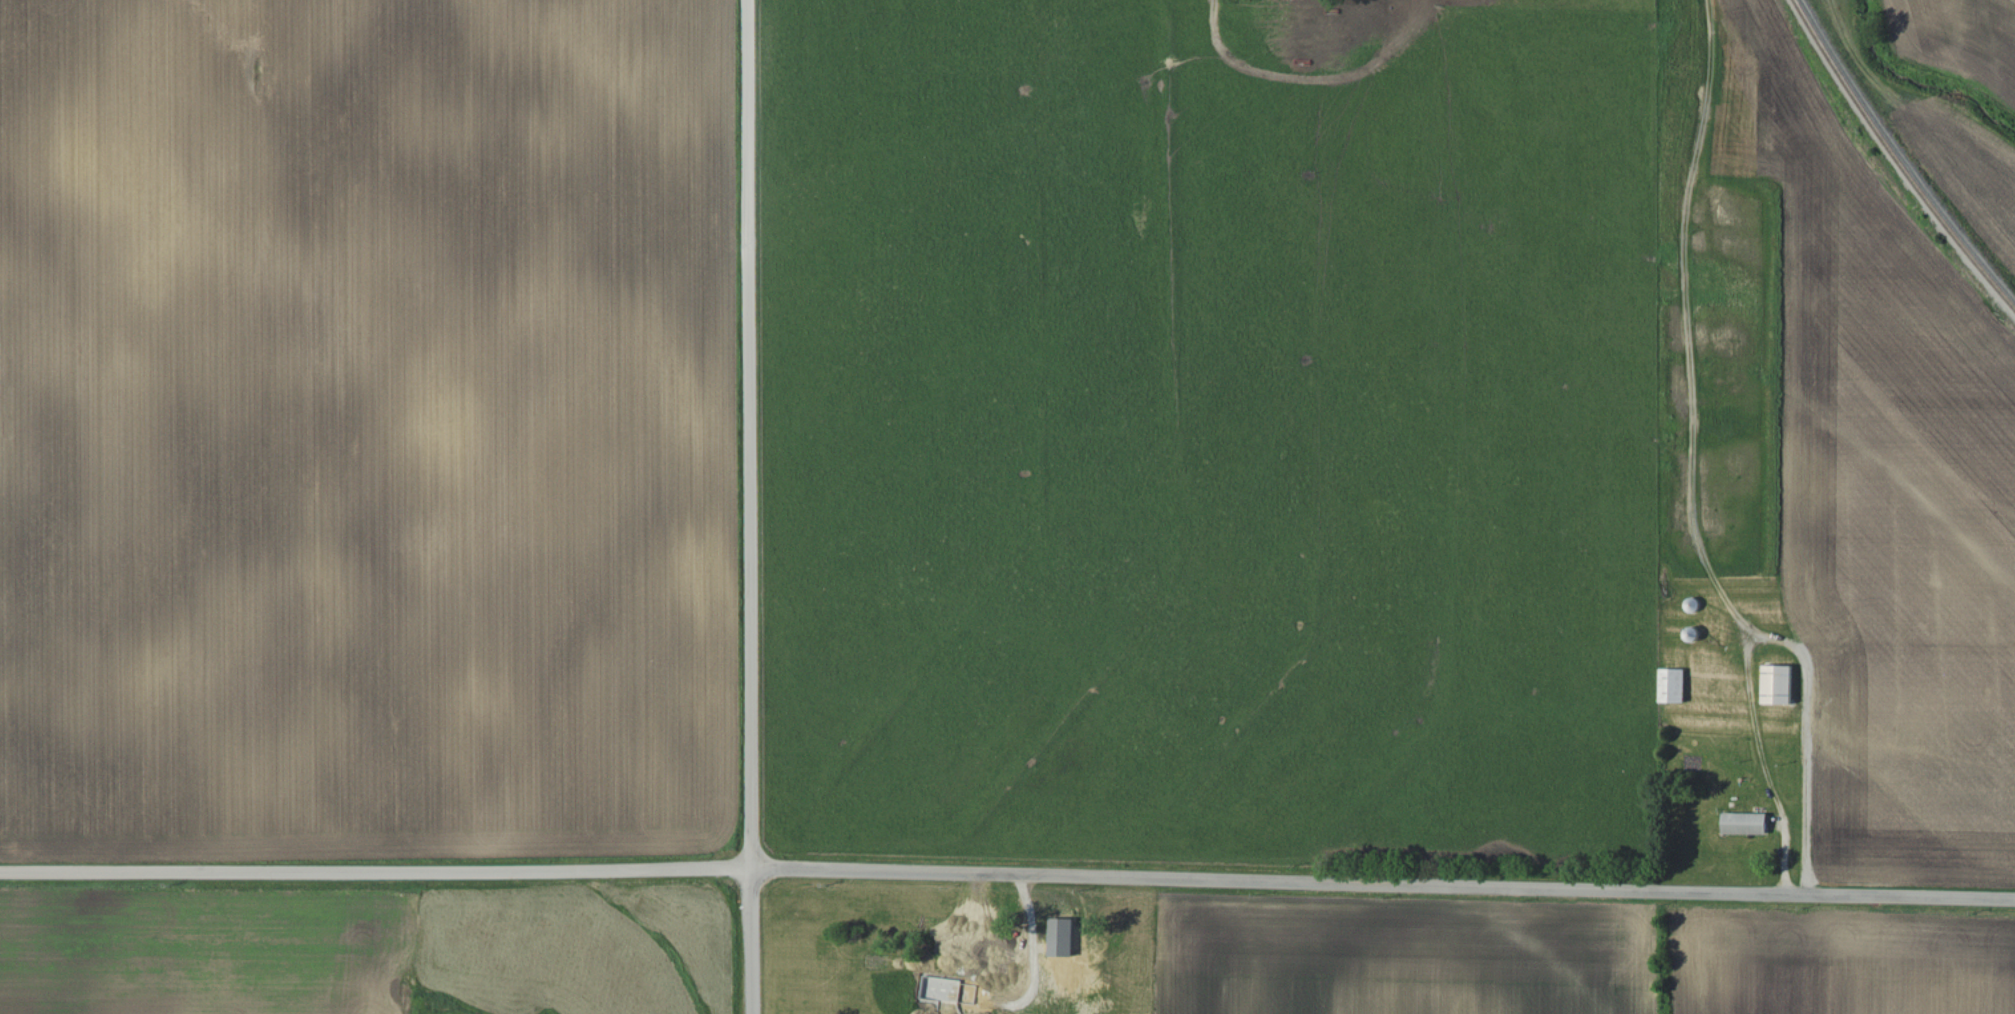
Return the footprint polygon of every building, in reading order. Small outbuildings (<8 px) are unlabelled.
[(1793,666),(1763,666),(1762,705),(1792,705),(1793,666)] [(1660,703),(1685,703),(1685,672),(1660,672),(1660,703)] [(1722,835),(1767,835),(1767,816),(1723,815),(1722,835)]
